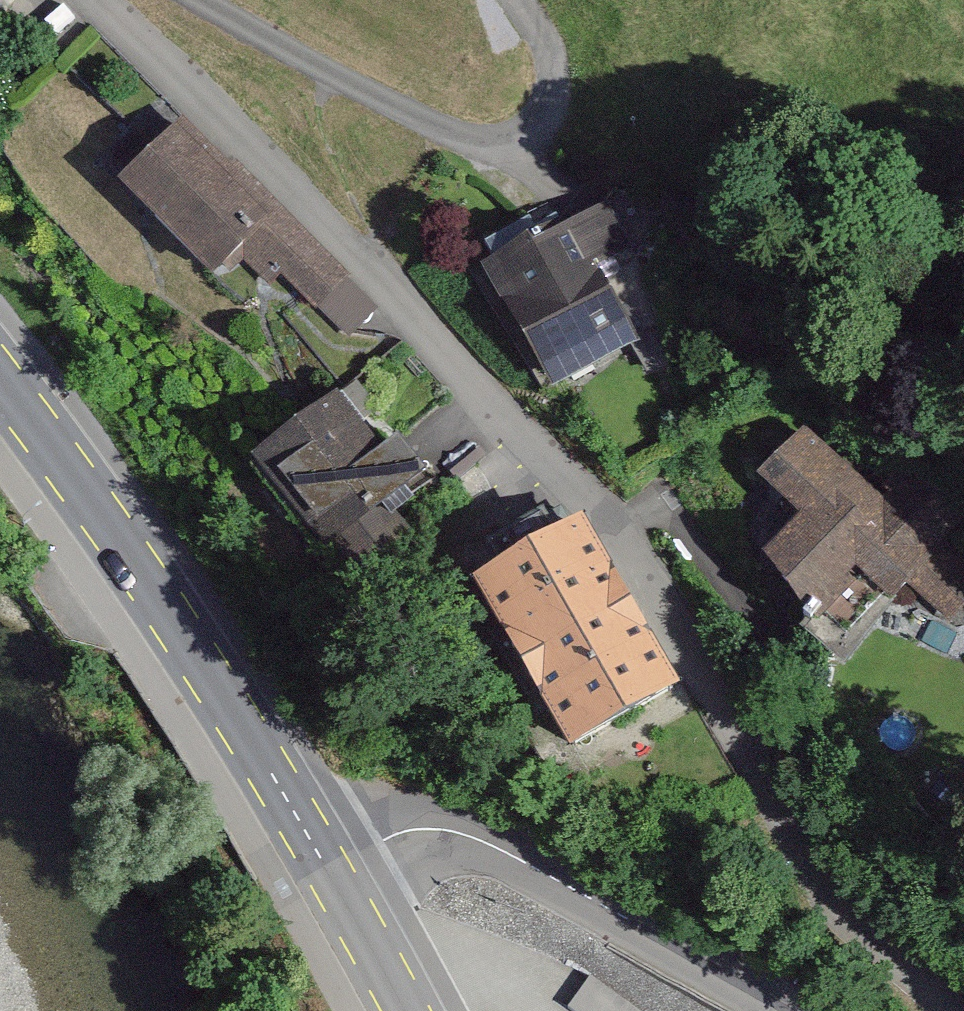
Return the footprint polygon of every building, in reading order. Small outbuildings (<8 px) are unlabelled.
[(370,293),(202,133),(142,195),(240,294),(284,277),(340,322),(370,293)] [(654,270),(623,214),(509,276),(578,402),(662,356),(624,286),(654,270)] [(410,461),(362,408),(290,473),(370,561),(461,477),(430,443),(410,461)] [(820,430),(767,498),(817,537),(780,584),(850,639),(922,609),(963,642),(963,487),(915,449),(888,484),(820,430)] [(711,725),(602,529),(514,578),(623,774),(711,725)]
